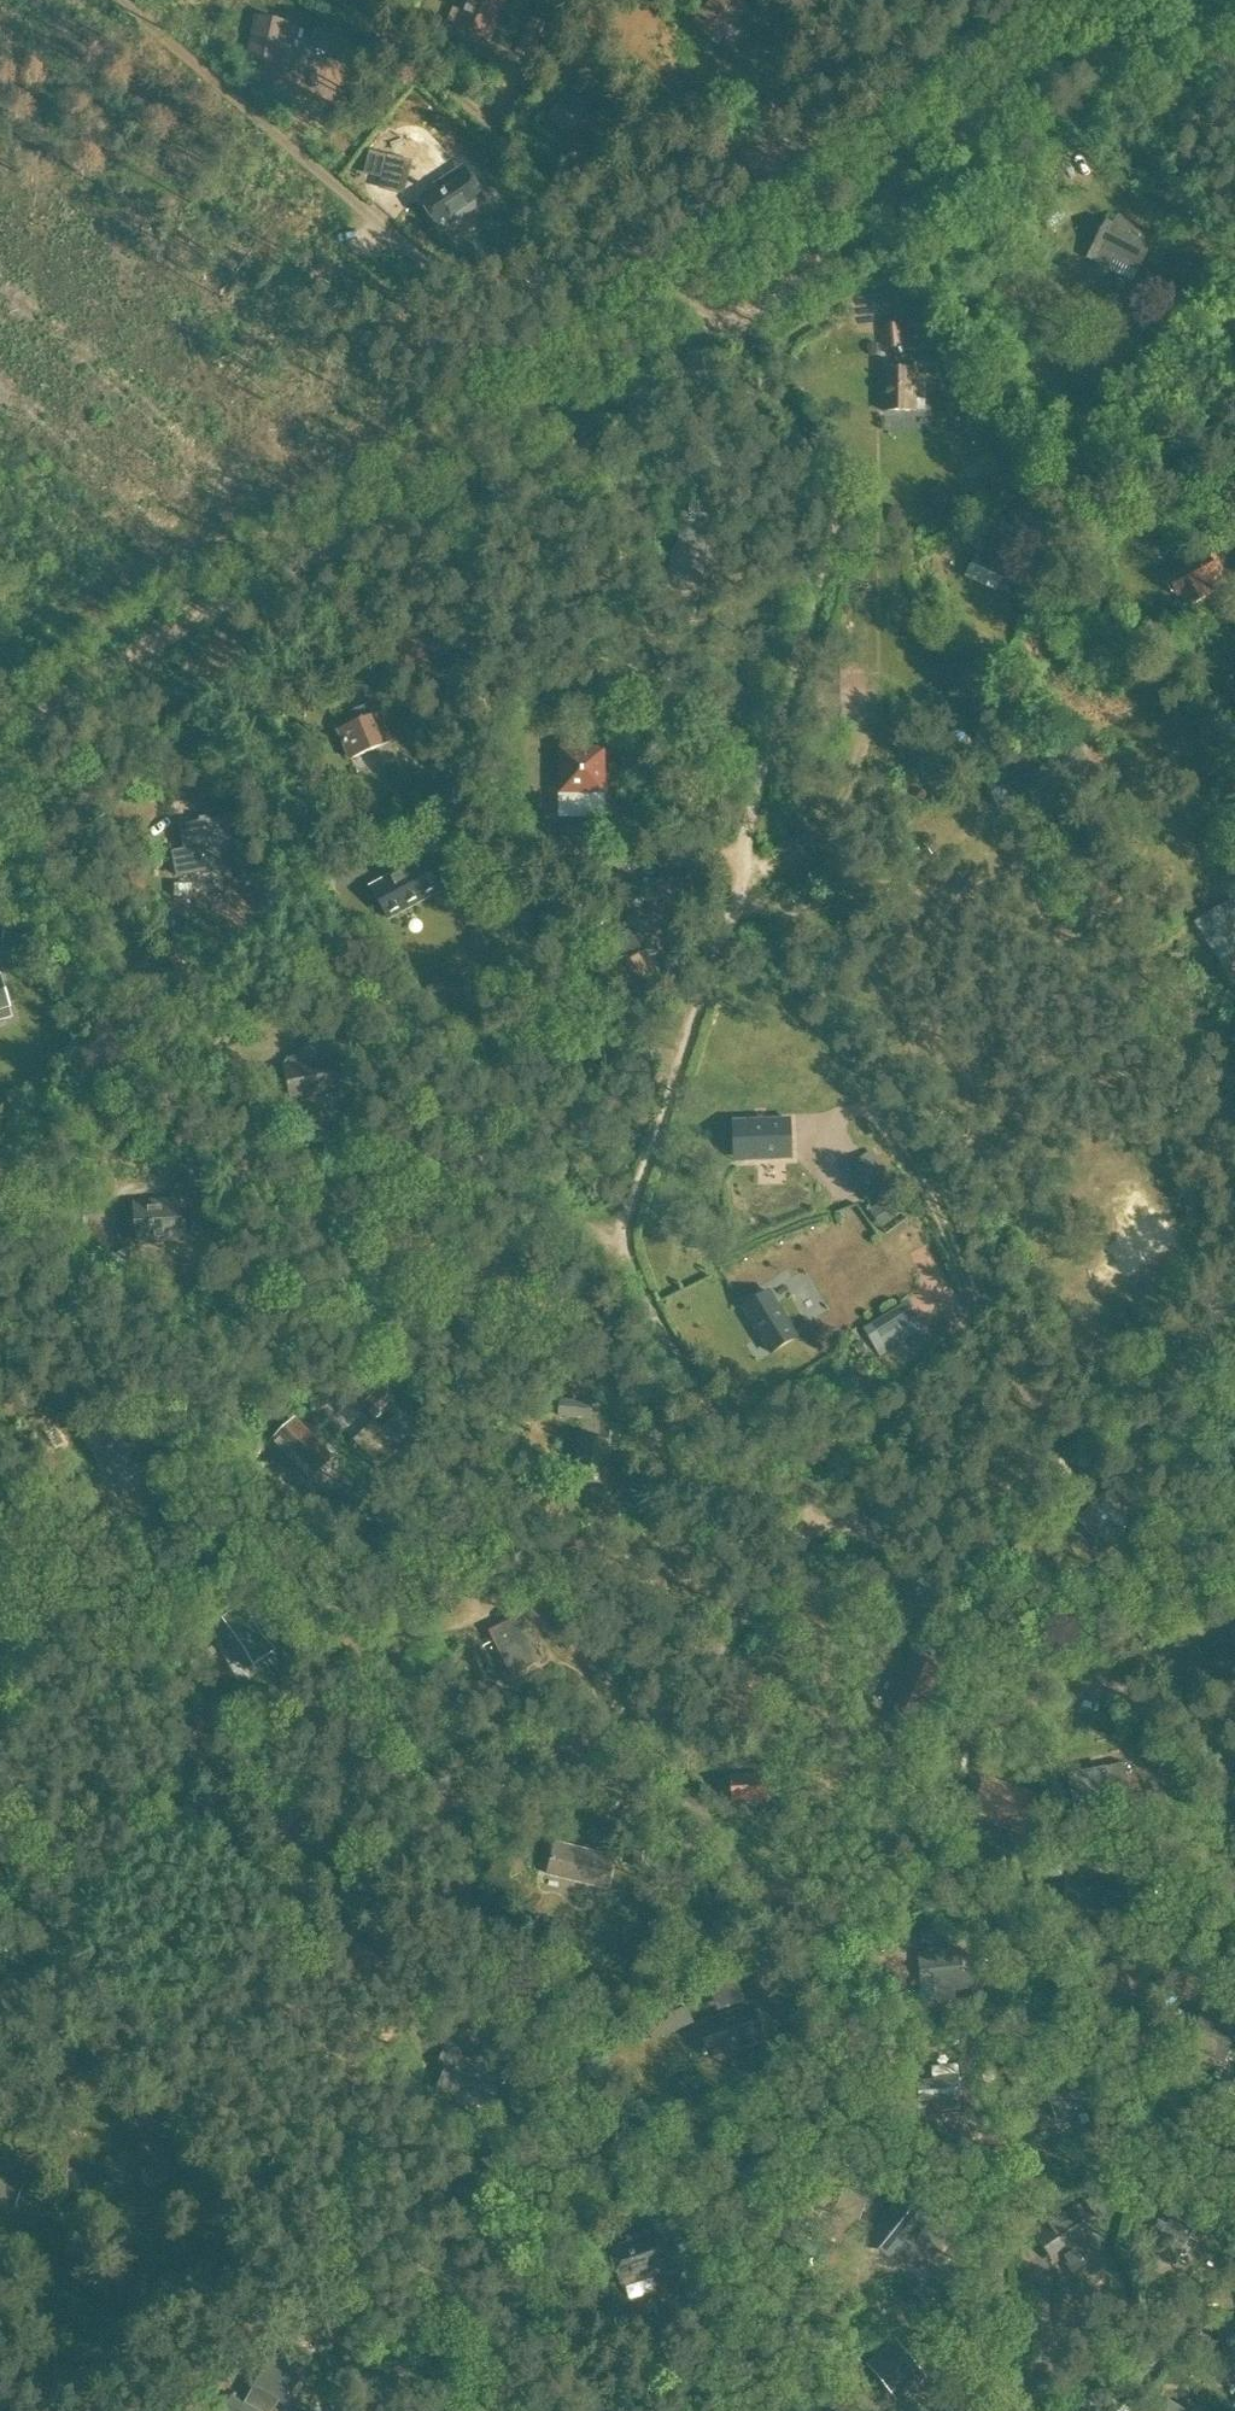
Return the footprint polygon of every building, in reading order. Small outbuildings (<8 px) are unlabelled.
[(503,0),(467,0),(462,13),(469,16),(463,29),(488,39),(503,0)] [(747,13),(732,0),(712,0),(693,23),(719,46),(747,13)] [(277,68),(287,25),(258,19),(249,61),(277,68)] [(574,141),(594,112),(567,92),(547,120),(574,141)] [(412,163),(386,157),(378,191),(403,198),(412,163)] [(485,205),(464,171),(417,199),(438,234),(485,205)] [(1091,260),(1108,269),(1112,262),(1135,274),(1153,240),(1136,231),(1138,227),(1119,216),(1116,221),(1112,219),(1091,260)] [(886,349),(904,347),(901,325),(884,326),(886,349)] [(880,412),(916,413),(925,413),(924,379),(915,379),(915,371),(883,370),(880,412)] [(708,517),(688,515),(679,514),(675,555),(672,555),(668,592),(702,595),(710,517),(708,517)] [(983,542),(972,565),(967,574),(1009,594),(1014,582),(1009,580),(1019,559),(983,542)] [(1227,585),(1211,555),(1165,580),(1175,598),(1178,596),(1184,608),(1227,585)] [(383,766),(398,760),(374,703),(359,709),(365,720),(337,732),(350,761),(376,750),(383,766)] [(563,792),(600,792),(601,754),(563,754),(563,792)] [(230,847),(224,820),(180,829),(185,853),(172,855),(177,878),(220,869),(216,850),(230,847)] [(384,919),(435,892),(417,860),(367,887),(384,919)] [(499,884),(490,913),(531,926),(540,897),(499,884)] [(1234,963),(1234,922),(1234,920),(1234,919),(1234,901),(1233,899),(1194,924),(1224,970),(1234,963)] [(634,914),(625,920),(635,934),(643,928),(634,914)] [(658,976),(642,954),(613,974),(629,996),(637,1008),(666,987),(658,976)] [(10,1009),(12,1009),(0,976),(0,1021),(13,1017),(10,1009)] [(330,1058),(344,1055),(339,1030),(325,1033),(330,1056),(330,1058)] [(330,1058),(330,1056),(282,1065),(289,1104),(337,1095),(330,1058)] [(729,1162),(791,1160),(790,1122),(728,1124),(729,1162)] [(842,1172),(868,1205),(884,1193),(858,1160),(842,1172)] [(868,1209),(881,1228),(898,1217),(886,1198),(868,1209)] [(137,1246),(182,1242),(180,1202),(135,1204),(137,1246)] [(799,1339),(771,1294),(745,1310),(772,1355),(799,1339)] [(868,1327),(884,1353),(931,1323),(915,1298),(868,1327)] [(562,1404),(560,1419),(592,1422),(593,1407),(562,1404)] [(329,1458),(295,1424),(275,1444),(308,1479),(329,1458)] [(576,1483),(607,1486),(611,1443),(580,1440),(576,1483)] [(1104,1552),(1141,1519),(1114,1488),(1086,1512),(1082,1509),(1073,1517),(1104,1552)] [(243,1672),(282,1646),(254,1603),(215,1629),(243,1672)] [(1227,1620),(1234,1638),(1234,1616),(1227,1620)] [(512,1677),(543,1661),(520,1618),(490,1634),(512,1677)] [(910,1646),(887,1701),(897,1706),(895,1711),(896,1720),(906,1724),(913,1719),(915,1714),(921,1716),(940,1670),(922,1662),(926,1652),(910,1646)] [(954,1740),(968,1728),(956,1717),(944,1730),(954,1740)] [(1112,1796),(1107,1770),(1106,1768),(1067,1775),(1073,1804),(1112,1796)] [(729,1778),(731,1807),(767,1804),(767,1777),(729,1778)] [(981,1779),(969,1813),(1027,1833),(1039,1799),(981,1779)] [(554,1845),(546,1875),(609,1890),(615,1860),(604,1858),(554,1845)] [(629,1870),(647,1872),(650,1854),(632,1851),(629,1870)] [(1125,1883),(1064,1878),(1061,1911),(1122,1916),(1125,1883)] [(958,1976),(956,1954),(954,1945),(915,1950),(916,1956),(919,1981),(930,1979),(933,2000),(921,2001),(923,2017),(988,2009),(987,2002),(951,2006),(949,1992),(973,1989),(971,1974),(958,1976)] [(1234,2019),(1234,2004),(1217,1997),(1212,2011),(1234,2019)] [(706,2060),(760,2041),(748,2006),(694,2026),(706,2060)] [(651,2042),(693,2026),(686,2008),(665,2016),(667,2021),(646,2029),(651,2042)] [(1218,2064),(1233,2025),(1195,2010),(1180,2049),(1218,2064)] [(446,2068),(441,2079),(437,2091),(489,2112),(494,2100),(506,2070),(474,2057),(473,2059),(445,2048),(438,2065),(446,2068)] [(919,2104),(960,2100),(956,2065),(928,2068),(929,2080),(916,2082),(919,2104)] [(1038,2082),(1035,2072),(1022,2076),(1026,2086),(1038,2082)] [(1191,2184),(1184,2169),(1172,2175),(1179,2189),(1191,2184)] [(12,2207),(18,2184),(0,2178),(0,2203),(12,2207)] [(852,2194),(865,2199),(869,2189),(856,2184),(852,2194)] [(845,2209),(849,2194),(839,2191),(835,2206),(845,2209)] [(876,2221),(868,2238),(881,2257),(900,2256),(931,2235),(939,2217),(926,2199),(907,2200),(876,2221)] [(1022,2210),(1006,2221),(1020,2241),(1035,2230),(1022,2210)] [(1070,2272),(1097,2253),(1068,2210),(1031,2236),(1051,2264),(1060,2257),(1070,2272)] [(1180,2225),(1176,2230),(1158,2221),(1151,2235),(1157,2237),(1151,2248),(1178,2262),(1191,2238),(1187,2236),(1190,2230),(1180,2225)] [(657,2274),(671,2269),(656,2228),(625,2240),(626,2243),(606,2250),(621,2292),(658,2278),(657,2274)] [(1220,2325),(1229,2364),(1234,2363),(1234,2321),(1220,2325)] [(894,2402),(924,2379),(894,2341),(864,2364),(894,2402)] [(286,2408),(308,2370),(275,2350),(245,2405),(256,2410),(275,2410),(278,2404),(286,2408)] [(244,2406),(229,2397),(221,2410),(254,2410),(244,2406)]
